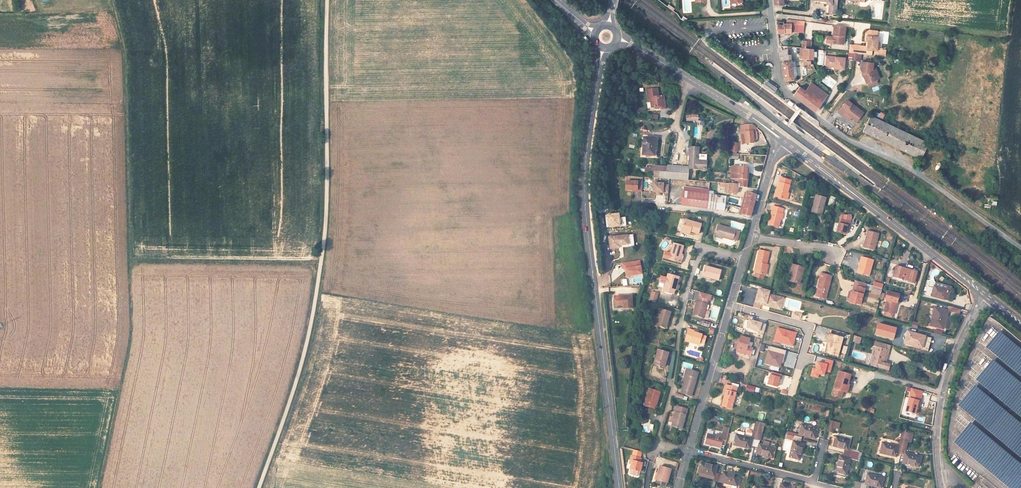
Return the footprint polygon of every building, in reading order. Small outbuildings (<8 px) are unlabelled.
[(828,13),(836,13),(837,0),(812,0),(827,1),(827,4),(829,4),(828,13)] [(790,33),(790,32),(791,24),(786,24),(784,23),(784,22),(776,22),(778,33),(790,33)] [(831,32),(832,25),(807,22),(805,38),(811,39),(812,29),(831,32)] [(804,26),(791,24),(790,32),(803,33),(804,26)] [(845,27),(834,25),(833,35),(834,35),(834,39),(833,38),(832,43),(843,44),(845,27)] [(862,46),(850,45),(849,53),(853,53),(858,54),(871,55),(872,50),(875,50),(874,55),(885,57),(885,51),(881,51),(881,49),(877,48),(877,47),(878,42),(878,37),(875,37),(867,36),(866,41),(868,41),(868,47),(867,49),(862,48),(862,46)] [(809,48),(805,48),(805,59),(813,59),(813,49),(811,49),(809,48)] [(845,58),(826,56),(825,65),(830,66),(829,66),(834,67),(834,68),(844,69),(845,58)] [(793,79),(791,61),(784,61),(782,62),(785,81),(793,79)] [(873,63),(862,61),(861,69),(867,81),(876,77),(873,68),(873,63)] [(765,86),(773,92),(775,89),(767,83),(765,86)] [(812,83),(805,91),(821,103),(827,94),(812,83)] [(821,103),(805,91),(800,87),(793,95),(815,111),(821,103)] [(658,89),(648,90),(648,98),(651,98),(651,102),(652,108),(656,107),(660,107),(660,108),(666,108),(664,95),(659,96),(658,89)] [(863,113),(847,100),(838,112),(842,116),(845,113),(851,118),(856,121),(863,113)] [(928,143),(924,141),(870,115),(863,132),(879,140),(921,159),(928,143)] [(751,125),(744,125),(745,134),(746,144),(753,143),(752,132),(756,132),(755,127),(751,125)] [(654,156),(655,150),(654,150),(654,140),(650,139),(650,138),(643,138),(642,155),(654,156)] [(688,167),(688,169),(705,170),(706,161),(697,161),(698,155),(698,148),(689,147),(688,167)] [(652,178),(664,179),(667,167),(653,166),(653,169),(652,173),(652,178)] [(667,167),(664,179),(684,180),(687,181),(688,169),(688,167),(667,166),(667,167)] [(739,179),(738,184),(738,187),(747,188),(747,180),(746,180),(747,168),(731,167),(730,179),(739,179)] [(775,196),(784,199),(786,194),(787,194),(790,181),(780,178),(775,196)] [(637,182),(626,182),(625,191),(632,191),(637,191),(637,192),(642,192),(642,183),(637,183),(637,182)] [(663,184),(653,183),(652,193),(656,193),(659,193),(662,193),(668,193),(668,185),(663,185),(663,184)] [(738,184),(729,184),(728,189),(728,193),(736,194),(736,193),(738,187),(738,184)] [(682,205),(706,208),(707,195),(708,193),(708,190),(696,189),(695,194),(683,192),(682,205)] [(739,215),(742,215),(748,193),(745,192),(739,215)] [(748,193),(742,215),(750,217),(756,195),(748,193)] [(717,196),(709,195),(708,208),(717,209),(724,210),(725,197),(717,196)] [(821,214),(825,198),(815,196),(811,211),(821,214)] [(827,205),(833,207),(835,197),(829,196),(827,205)] [(778,227),(780,219),(782,214),(783,209),(773,207),(768,224),(778,227)] [(845,234),(846,231),(847,226),(849,227),(851,217),(843,215),(840,224),(839,224),(837,232),(845,234)] [(701,225),(685,220),(683,226),(682,229),(690,232),(698,234),(701,225)] [(742,230),(744,225),(731,221),(729,226),(742,230)] [(732,240),(735,230),(718,225),(715,235),(721,237),(732,240)] [(864,247),(874,250),(878,234),(868,231),(864,247)] [(627,235),(609,237),(610,249),(619,248),(619,245),(628,244),(627,235)] [(678,262),(680,254),(683,246),(673,243),(670,254),(665,252),(663,258),(668,260),(678,262)] [(766,252),(759,250),(754,272),(765,275),(767,268),(764,267),(765,264),(766,265),(769,253),(766,252)] [(857,272),(869,275),(873,261),(861,258),(857,272)] [(639,261),(621,262),(622,277),(640,276),(639,261)] [(702,275),(703,276),(714,279),(721,281),(724,272),(705,266),(702,275)] [(803,268),(794,266),(790,281),(799,284),(803,268)] [(916,272),(896,267),(893,277),(909,282),(913,283),(916,272)] [(675,284),(677,284),(679,278),(668,274),(667,278),(664,288),(663,292),(672,294),(674,290),(675,284)] [(817,286),(818,286),(820,287),(818,297),(825,299),(831,276),(820,274),(817,286)] [(658,286),(664,288),(667,278),(661,276),(658,286)] [(951,287),(928,280),(925,291),(932,293),(931,296),(944,300),(945,299),(948,300),(951,287)] [(855,281),(853,286),(856,287),(864,289),(866,284),(855,281)] [(881,292),(883,284),(877,283),(876,286),(873,286),(872,290),(881,292)] [(852,292),(849,302),(860,305),(864,289),(856,287),(855,293),(852,292)] [(769,291),(759,289),(756,301),(755,301),(753,308),(759,309),(760,304),(768,306),(768,305),(777,307),(778,302),(781,303),(783,298),(768,294),(769,291)] [(699,292),(698,297),(693,315),(703,318),(705,310),(708,300),(710,301),(711,295),(699,292)] [(884,311),(894,314),(899,295),(887,292),(885,300),(887,300),(884,311)] [(658,295),(651,293),(649,300),(655,302),(658,295)] [(632,296),(614,297),(614,305),(623,305),(623,308),(632,308),(632,296)] [(943,329),(948,311),(935,308),(930,325),(943,329)] [(659,309),(657,318),(655,326),(665,329),(670,312),(659,309)] [(892,339),(895,328),(878,324),(875,335),(892,339)] [(772,341),(792,346),(795,334),(799,335),(800,332),(775,327),(772,341)] [(709,328),(707,334),(713,336),(715,330),(709,328)] [(701,334),(697,333),(693,332),(693,330),(688,329),(685,341),(690,342),(690,340),(699,343),(703,344),(706,337),(701,335),(701,334)] [(922,346),(925,337),(908,332),(905,344),(913,346),(914,344),(922,346)] [(1020,378),(1020,352),(996,332),(983,348),(1020,378)] [(844,339),(829,335),(827,343),(829,344),(828,348),(831,349),(829,354),(839,357),(844,339)] [(853,335),(851,341),(859,344),(861,337),(853,335)] [(736,352),(750,356),(752,348),(747,346),(749,339),(740,336),(736,352)] [(925,337),(922,346),(921,349),(928,351),(931,338),(925,337)] [(872,360),(880,362),(883,352),(884,349),(885,350),(886,344),(875,341),(873,346),(876,347),(872,360)] [(768,345),(763,363),(780,368),(784,350),(768,345)] [(654,364),(664,367),(668,353),(658,350),(654,364)] [(830,373),(833,360),(824,358),(823,362),(813,360),(810,376),(817,378),(818,375),(823,376),(824,371),(830,373)] [(880,362),(872,360),(871,366),(888,370),(889,364),(883,362),(880,362)] [(698,373),(688,370),(684,382),(681,393),(691,396),(698,373)] [(765,384),(776,387),(779,374),(769,371),(765,384)] [(839,372),(834,389),(833,395),(842,398),(843,392),(844,392),(847,384),(848,384),(850,375),(839,372)] [(745,385),(744,391),(753,393),(754,386),(745,385)] [(737,388),(727,386),(722,407),(731,409),(737,388)] [(909,387),(903,411),(914,414),(918,399),(920,399),(922,391),(909,387)] [(644,406),(652,408),(655,398),(658,399),(660,393),(649,389),(644,406)] [(672,426),(681,429),(687,409),(677,406),(674,417),(672,426)] [(815,439),(818,428),(801,424),(799,434),(815,439)] [(708,434),(705,444),(720,448),(721,444),(725,445),(728,431),(723,430),(721,435),(719,435),(717,434),(717,436),(708,434)] [(756,454),(765,456),(768,457),(772,458),(775,448),(768,446),(768,442),(764,441),(763,445),(759,444),(759,440),(756,439),(757,433),(754,432),(752,431),(751,436),(753,436),(752,438),(732,433),(730,441),(734,442),(733,445),(749,449),(750,446),(758,448),(756,454)] [(786,431),(784,438),(793,441),(789,457),(799,460),(803,443),(793,441),(795,434),(786,431)] [(905,436),(901,435),(898,446),(882,442),(880,453),(896,457),(897,454),(900,455),(904,455),(903,464),(919,467),(921,457),(905,453),(907,442),(911,442),(912,438),(905,436)] [(860,461),(862,453),(847,450),(850,439),(836,436),(833,447),(844,449),(843,457),(839,456),(836,472),(846,475),(850,458),(860,461)] [(639,472),(640,472),(642,463),(640,463),(641,458),(631,456),(629,464),(631,464),(630,469),(639,472)] [(739,476),(723,472),(722,475),(715,473),(717,466),(701,462),(698,473),(713,477),(713,480),(711,486),(718,487),(721,487),(722,483),(737,486),(739,476)] [(660,466),(658,474),(656,480),(667,483),(670,469),(660,466)] [(855,482),(853,487),(868,487),(869,485),(881,487),(883,477),(867,474),(865,484),(855,482)]
